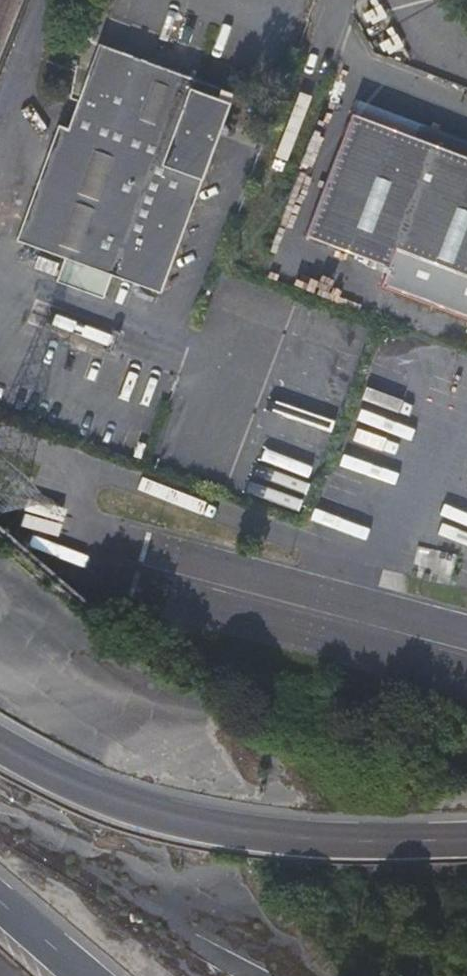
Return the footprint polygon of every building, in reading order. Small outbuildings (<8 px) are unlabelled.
[(98,39),(89,65),(77,60),(69,93),(77,95),(67,122),(58,119),(15,236),(65,253),(111,270),(160,288),(234,88),(98,39)] [(466,152),(466,135),(357,93),(351,108),(466,152)] [(351,108),(305,231),(389,263),(395,244),(466,272),(466,152),(351,108)] [(227,130),(229,131),(230,131),(232,130),(234,128),(236,125),(235,122),(234,121),(230,118),(227,119),(225,120),(223,124),(223,126),(224,129),(227,130)] [(382,281),(466,313),(466,272),(395,244),(389,263),(382,281)] [(102,294),(111,270),(65,253),(56,277),(102,294)]
